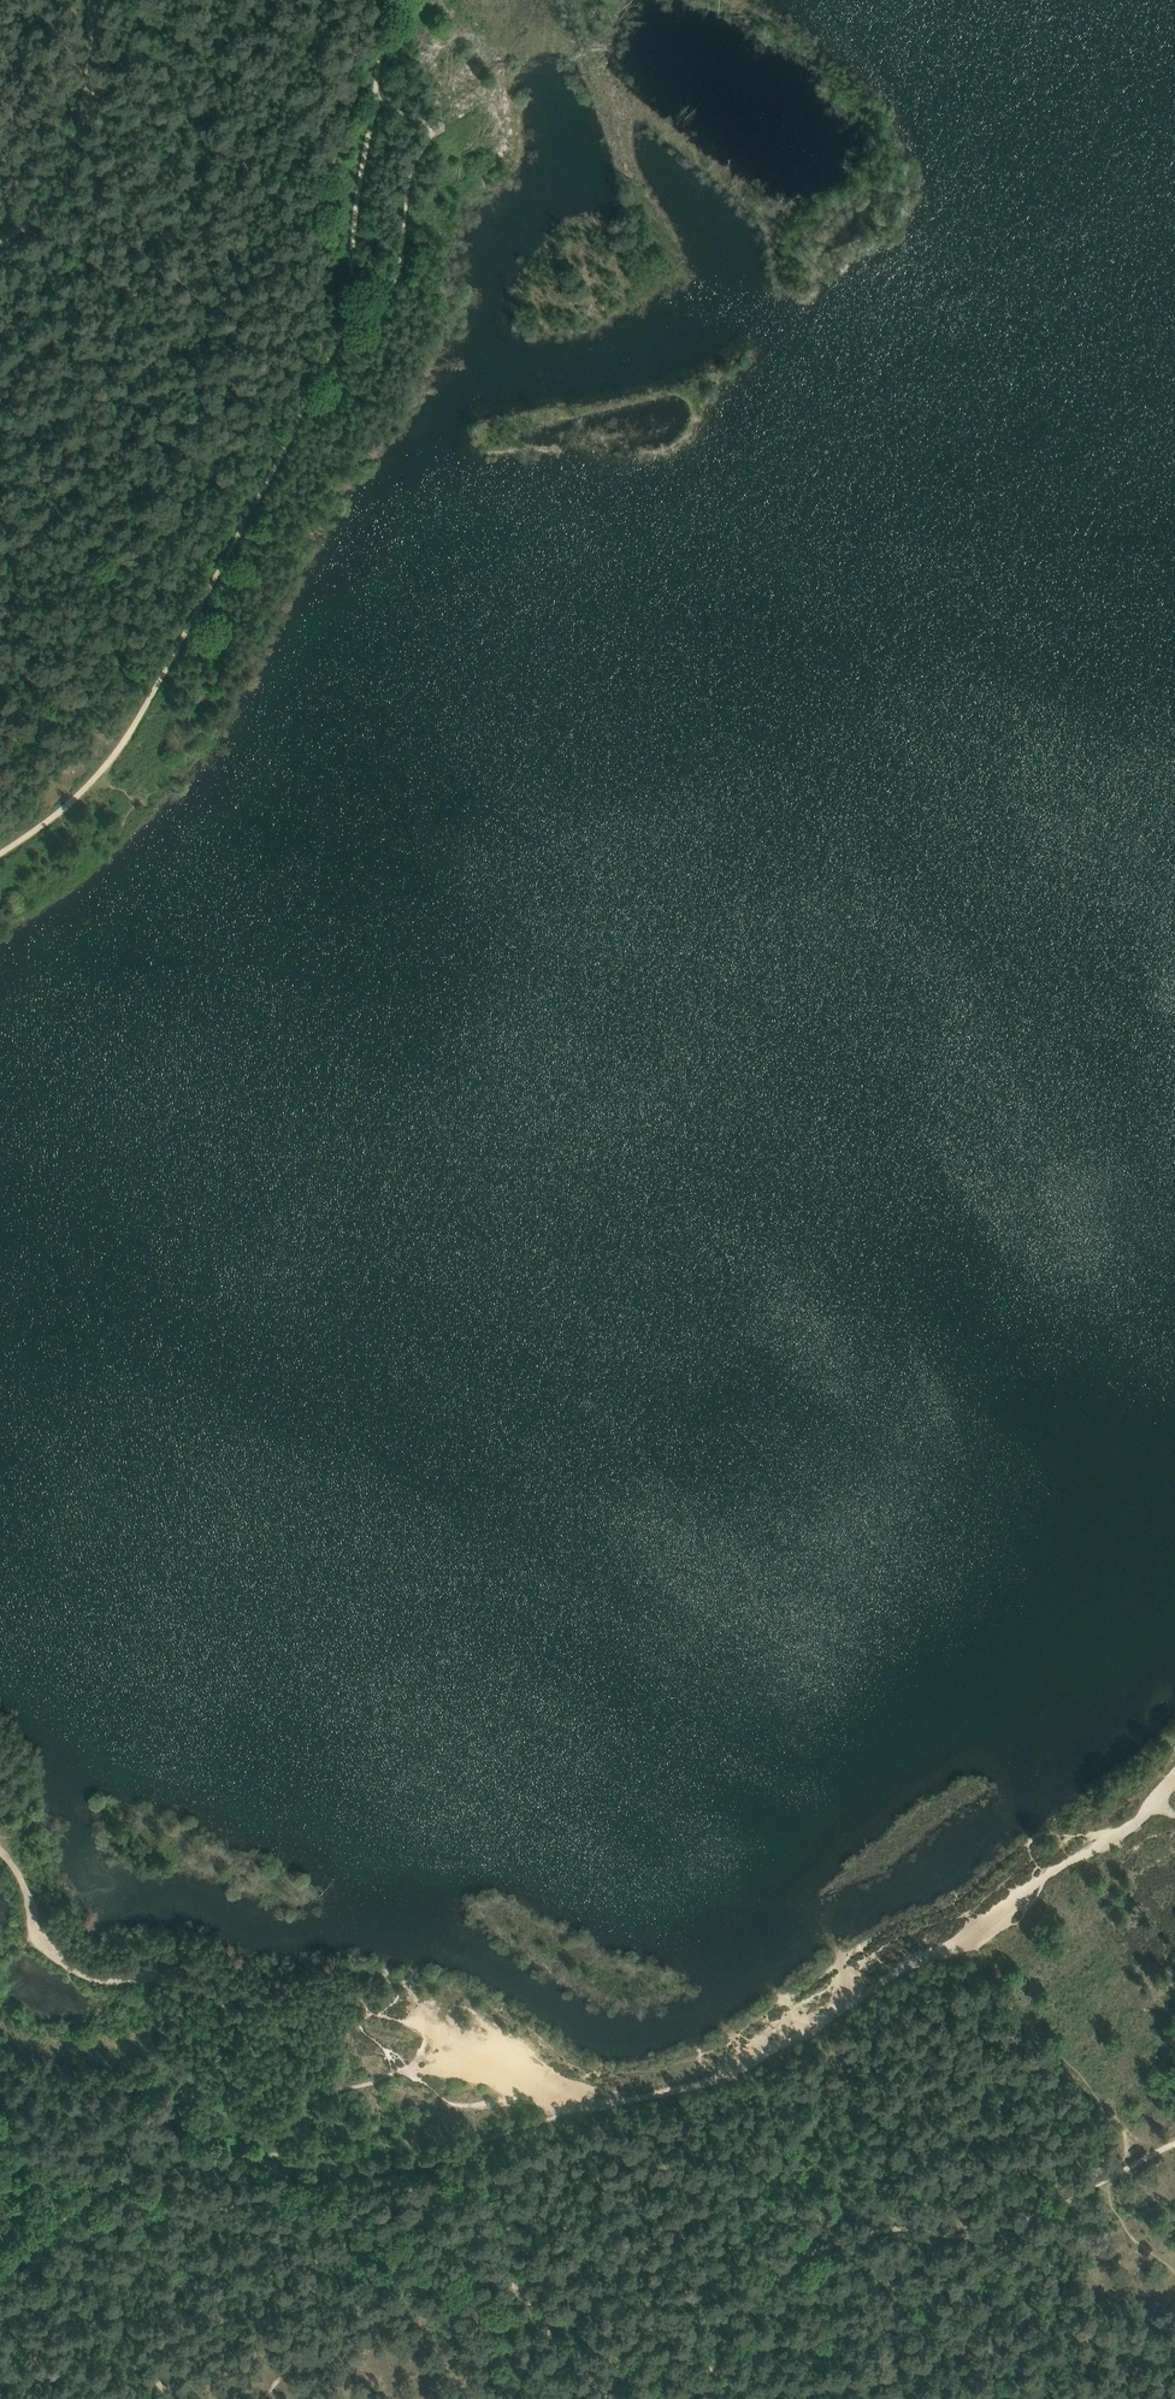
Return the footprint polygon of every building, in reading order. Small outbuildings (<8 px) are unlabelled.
[(454,129),(455,126),(454,123),(452,121),(450,119),(447,119),(444,120),(442,121),(441,123),(440,126),(441,129),(443,131),(445,133),(448,133),(451,132),(453,131),(454,129)]
